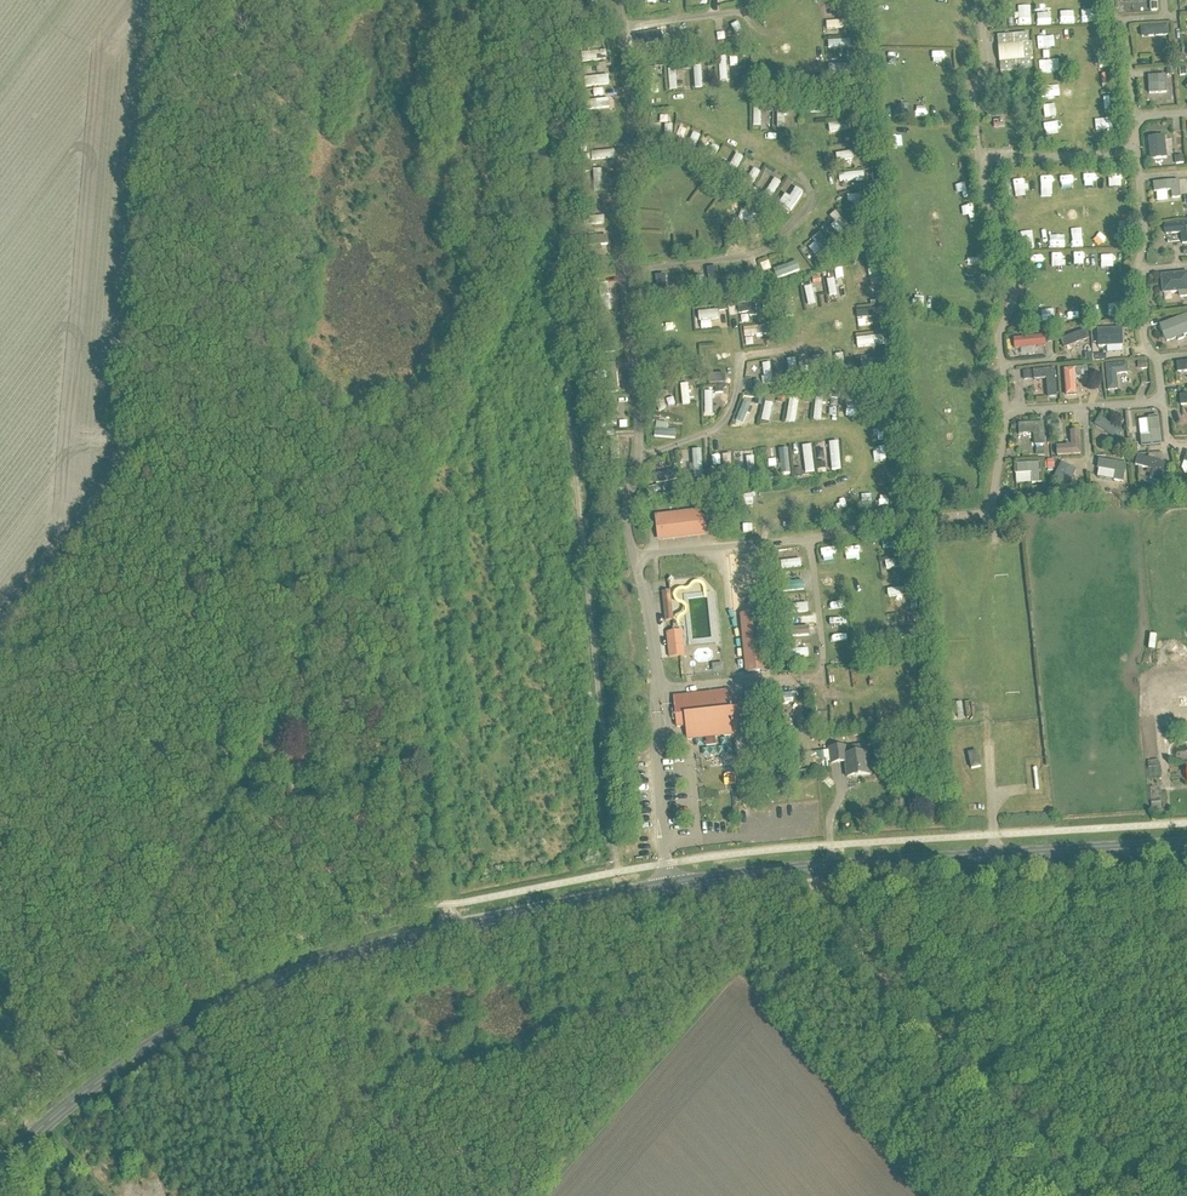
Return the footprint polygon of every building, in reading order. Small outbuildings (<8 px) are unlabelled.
[(1169,27),(1141,29),(1141,39),(1170,37),(1169,27)] [(846,37),(846,30),(825,30),(826,38),(846,37)] [(1028,35),(997,38),(998,47),(1001,47),(1002,64),(1000,64),(1001,73),(1031,70),(1030,61),(1033,61),(1032,44),(1029,45),(1028,35)] [(841,57),(841,49),(827,50),(827,58),(841,57)] [(847,52),(848,61),(856,60),(855,52),(847,52)] [(1178,55),(1176,62),(1185,64),(1186,57),(1178,55)] [(1179,69),(1180,77),(1186,77),(1186,75),(1186,69),(1179,69)] [(702,98),(701,73),(689,74),(690,98),(702,98)] [(1165,77),(1148,78),(1149,95),(1167,94),(1165,77)] [(677,98),(676,80),(668,80),(669,98),(677,98)] [(592,107),(591,115),(604,116),(605,107),(592,107)] [(751,122),(751,135),(761,135),(761,122),(751,122)] [(1148,139),(1150,161),(1167,160),(1165,137),(1148,139)] [(684,146),(677,142),(674,149),(681,152),(684,146)] [(696,156),(694,161),(701,165),(704,160),(696,156)] [(856,160),(839,161),(840,170),(857,168),(856,160)] [(720,164),(713,168),(717,175),(724,171),(720,164)] [(593,199),(602,199),(603,176),(593,175),(593,199)] [(737,180),(732,182),(736,189),(741,187),(737,180)] [(840,191),(863,190),(862,181),(839,182),(840,191)] [(1179,182),(1153,184),(1154,194),(1171,192),(1172,200),(1180,199),(1179,182)] [(766,213),(779,191),(768,185),(755,207),(766,213)] [(752,190),(749,196),(754,199),(758,193),(752,190)] [(865,202),(846,203),(846,212),(866,211),(865,202)] [(782,209),(778,214),(785,219),(789,215),(782,209)] [(604,224),(594,225),(594,232),(605,232),(604,224)] [(1164,226),(1165,236),(1181,235),(1182,246),(1186,245),(1186,224),(1164,226)] [(733,237),(727,244),(734,249),(739,242),(733,237)] [(1029,257),(1039,256),(1039,238),(1029,238),(1029,257)] [(840,240),(833,246),(837,251),(845,246),(840,240)] [(1052,244),(1052,256),(1063,255),(1063,244),(1052,244)] [(821,260),(814,265),(818,270),(825,265),(821,260)] [(1160,277),(1162,295),(1186,293),(1186,274),(1160,277)] [(813,297),(823,295),(821,288),(812,290),(813,297)] [(833,288),(825,290),(829,306),(837,304),(833,288)] [(870,288),(854,291),(856,305),(872,303),(870,288)] [(811,295),(802,297),(807,315),(816,313),(811,295)] [(1159,327),(1166,344),(1186,336),(1186,316),(1159,327)] [(697,322),(698,331),(718,330),(718,320),(697,322)] [(775,325),(767,326),(768,334),(776,333),(775,325)] [(874,326),(875,334),(884,333),(883,325),(874,326)] [(1122,329),(1097,330),(1098,348),(1123,347),(1122,329)] [(1086,332),(1061,342),(1064,350),(1090,341),(1086,332)] [(743,349),(765,348),(765,335),(743,336),(743,349)] [(1046,335),(1047,345),(1055,344),(1054,335),(1046,335)] [(1045,337),(1014,340),(1015,351),(1046,347),(1045,337)] [(879,349),(880,357),(887,356),(886,348),(879,349)] [(1092,354),(1083,354),(1084,363),(1093,362),(1092,354)] [(688,369),(688,359),(678,359),(678,369),(688,369)] [(599,361),(594,368),(600,372),(605,365),(599,361)] [(1177,364),(1178,375),(1186,374),(1186,364),(1177,364)] [(1128,365),(1106,367),(1108,393),(1118,392),(1117,376),(1128,375),(1128,365)] [(874,367),(875,375),(883,374),(882,366),(874,367)] [(1087,369),(1065,371),(1067,397),(1077,396),(1076,381),(1088,380),(1087,369)] [(1055,370),(1034,373),(1035,382),(1046,381),(1048,399),(1058,398),(1055,370)] [(771,394),(770,372),(762,372),(763,395),(771,394)] [(1023,373),(1024,382),(1031,381),(1030,372),(1023,373)] [(691,414),(689,395),(681,396),(682,414),(691,414)] [(805,395),(804,403),(812,404),(813,397),(805,395)] [(703,400),(703,423),(712,423),(712,400),(703,400)] [(740,406),(733,431),(745,434),(752,410),(740,406)] [(759,429),(770,431),(772,412),(761,410),(759,429)] [(783,426),(793,428),(796,416),(786,413),(783,426)] [(811,429),(822,429),(821,415),(810,415),(811,429)] [(1159,418),(1148,419),(1150,437),(1141,439),(1141,449),(1162,447),(1159,418)] [(1100,419),(1094,426),(1117,442),(1123,434),(1100,419)] [(1045,424),(1019,425),(1019,436),(1034,435),(1035,447),(1046,447),(1045,424)] [(1071,447),(1056,448),(1057,457),(1081,456),(1080,433),(1070,433),(1071,447)] [(1130,445),(1130,453),(1138,453),(1137,445),(1130,445)] [(840,480),(839,451),(826,451),(827,480),(840,480)] [(779,458),(780,483),(790,482),(788,457),(779,458)] [(1137,457),(1135,467),(1152,472),(1149,481),(1160,484),(1165,465),(1137,457)] [(691,461),(693,486),(702,485),(701,461),(691,461)] [(729,462),(722,462),(723,475),(730,474),(729,462)] [(1124,464),(1100,462),(1099,469),(1115,472),(1113,482),(1121,483),(1124,464)] [(817,464),(818,471),(826,470),(825,463),(817,464)] [(1061,464),(1053,481),(1069,488),(1076,471),(1061,464)] [(1042,465),(1015,466),(1015,476),(1032,475),(1032,486),(1043,485),(1042,465)] [(769,472),(770,481),(778,480),(777,471),(769,472)] [(817,482),(825,482),(825,471),(817,472),(817,482)] [(685,485),(693,483),(691,474),(683,476),(685,485)] [(1041,489),(1033,489),(1033,497),(1041,497),(1041,489)] [(656,518),(659,542),(708,536),(705,512),(656,518)] [(742,521),(755,521),(755,513),(742,512),(742,521)] [(740,527),(742,538),(752,536),(750,525),(740,527)] [(897,576),(896,568),(884,569),(884,577),(897,576)] [(803,583),(782,585),(783,594),(803,592),(803,583)] [(671,594),(663,594),(667,624),(674,623),(671,594)] [(906,603),(905,595),(886,597),(887,606),(906,603)] [(789,621),(810,620),(810,611),(788,613),(789,621)] [(765,614),(742,615),(748,675),(771,673),(765,614)] [(683,632),(667,634),(670,660),(686,658),(683,632)] [(792,635),(792,644),(809,643),(809,634),(792,635)] [(797,665),(808,665),(808,654),(797,654),(797,665)] [(706,666),(697,668),(699,677),(708,674),(706,666)] [(1144,700),(1151,699),(1150,687),(1143,688),(1144,700)] [(687,741),(706,739),(706,746),(716,745),(715,738),(744,735),(741,707),(731,709),(730,692),(673,698),(677,729),(686,728),(687,741)] [(764,710),(754,711),(756,724),(766,722),(764,710)] [(953,713),(954,726),(963,725),(962,713),(953,713)] [(697,757),(705,754),(702,744),(693,747),(697,757)] [(846,750),(829,752),(830,761),(831,768),(846,766),(847,781),(871,778),(870,766),(868,766),(867,756),(866,748),(852,749),(853,758),(847,758),(846,750)] [(825,755),(811,756),(812,770),(826,769),(825,755)] [(1161,761),(1147,762),(1148,769),(1161,768),(1161,761)] [(1036,775),(1027,775),(1028,797),(1038,796),(1036,775)]
